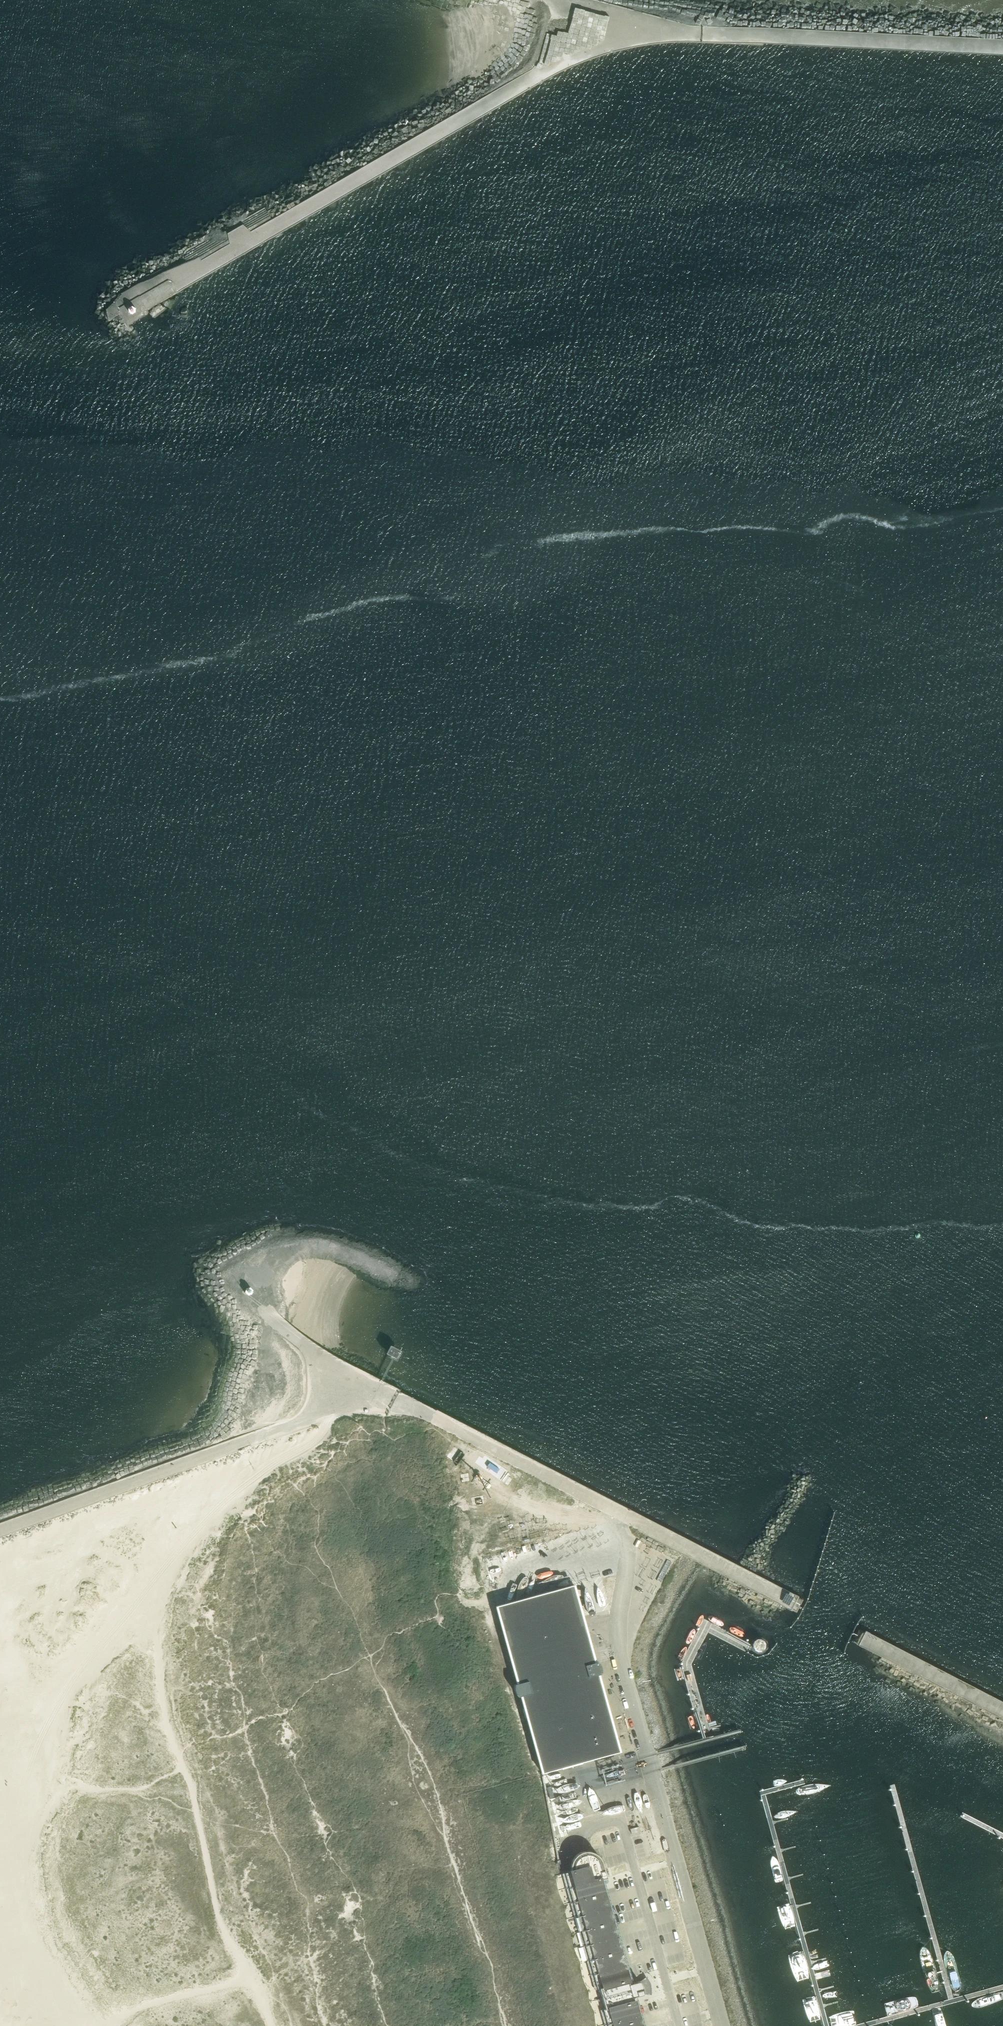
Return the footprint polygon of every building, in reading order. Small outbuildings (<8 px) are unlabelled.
[(386,1354),(390,1355),(393,1357),(396,1358),(400,1351),(400,1350),(390,1345),(386,1354)] [(447,1457),(453,1460),(460,1451),(454,1447),(447,1457)] [(542,1773),(620,1751),(599,1674),(601,1673),(601,1671),(601,1670),(601,1668),(601,1667),(600,1666),(600,1664),(599,1663),(598,1662),(598,1661),(595,1662),(574,1584),(496,1606),(542,1773)] [(758,1651),(760,1651),(764,1649),(765,1646),(765,1643),(763,1640),(760,1639),(757,1639),(754,1641),(753,1644),(753,1647),(755,1650),(758,1651)] [(629,2003),(627,1998),(643,1994),(643,1993),(649,1994),(649,1988),(648,1983),(645,1978),(640,1981),(639,1981),(624,1985),(623,1982),(595,1881),(607,1877),(602,1862),(601,1860),(601,1859),(600,1858),(599,1856),(598,1855),(596,1854),(595,1853),(593,1852),(591,1851),(590,1851),(589,1851),(588,1851),(586,1851),(584,1851),(582,1851),(580,1852),(579,1853),(578,1853),(575,1855),(574,1857),(573,1858),(573,1859),(572,1860),(572,1862),(571,1864),(571,1866),(571,1867),(571,1869),(571,1870),(566,1872),(598,1988),(598,1989),(600,1988),(605,2008),(603,2008),(604,2009),(609,2025),(635,2025),(629,2003)]
